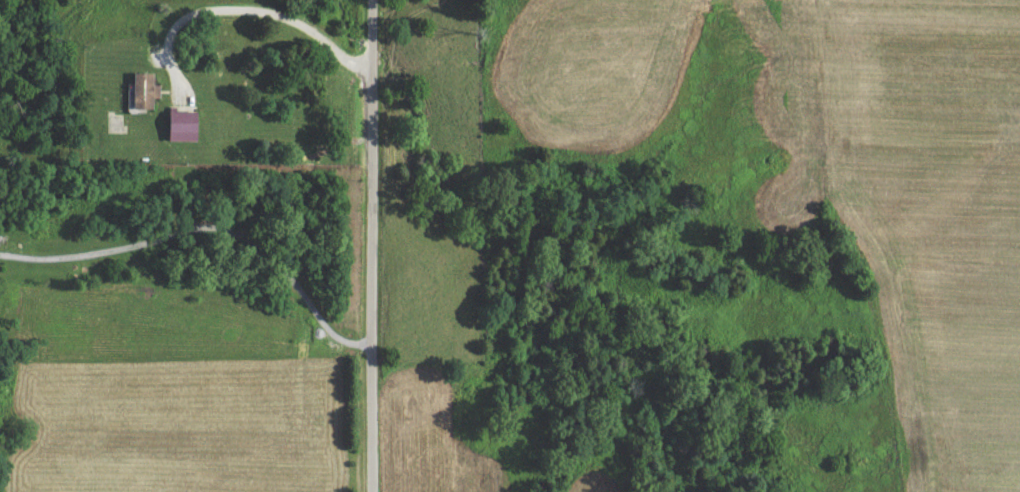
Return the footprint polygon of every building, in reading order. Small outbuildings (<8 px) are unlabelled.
[(125,114),(144,114),(144,103),(152,103),(153,90),(145,90),(145,79),(125,79),(125,114)] [(187,147),(188,118),(160,117),(159,146),(187,147)]
